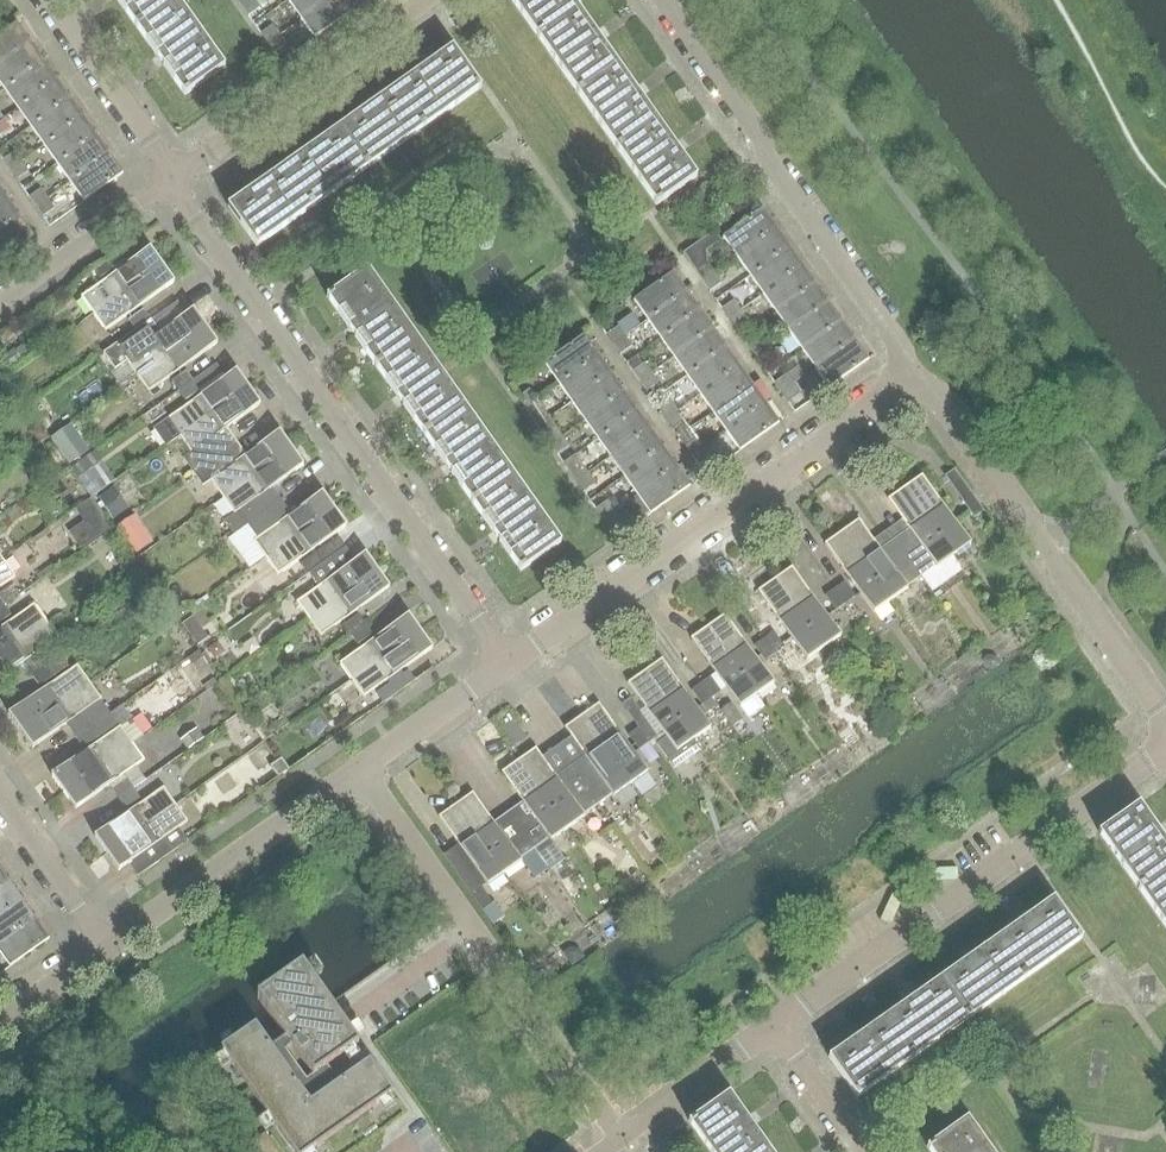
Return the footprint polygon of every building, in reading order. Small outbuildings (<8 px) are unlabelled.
[(136,27),(174,0),(117,0),(136,27)] [(136,27),(185,95),(224,67),(177,0),(174,0),(136,27)] [(242,4),(249,14),(260,7),(255,0),(249,0),(242,4)] [(288,0),(301,19),(328,0),(288,0)] [(301,19),(315,38),(353,11),(346,0),(328,0),(301,19)] [(538,37),(578,9),(572,0),(512,0),(538,37)] [(578,9),(538,37),(577,93),(617,65),(578,9)] [(0,36),(0,65),(30,44),(16,24),(0,36)] [(262,32),(269,42),(279,34),(272,24),(262,32)] [(279,34),(269,42),(276,52),(286,44),(279,34)] [(0,65),(0,84),(4,90),(43,62),(30,44),(0,65)] [(420,71),(397,87),(425,127),(452,108),(481,88),(452,48),(429,64),(424,68),(420,71)] [(43,62),(4,90),(17,108),(56,81),(43,62)] [(617,65),(577,93),(617,149),(657,121),(617,65)] [(56,81),(17,108),(30,127),(69,99),(56,81)] [(364,110),(344,125),(372,165),(400,145),(425,127),(397,87),(374,103),(372,105),(364,110)] [(69,99),(30,127),(44,145),(82,118),(69,99)] [(82,118),(44,145),(57,164),(95,136),(82,118)] [(657,121),(617,149),(656,205),(696,177),(657,121)] [(308,150),(289,164),(317,204),(344,184),(372,165),(344,125),(318,143),(316,144),(308,150)] [(95,136),(57,164),(70,182),(109,155),(95,136)] [(11,168),(23,160),(16,151),(5,159),(11,168)] [(109,155),(70,182),(83,202),(122,174),(109,155)] [(23,160),(11,168),(18,178),(29,170),(23,160)] [(252,189),(228,207),(256,246),(257,246),(289,223),(307,211),(314,205),(317,204),(289,164),(262,182),(261,184),(252,189)] [(38,205),(49,197),(42,188),(31,196),(38,205)] [(49,197),(38,205),(45,215),(56,207),(49,197)] [(19,218),(6,199),(0,204),(0,232),(19,218)] [(775,230),(762,211),(723,238),(737,257),(775,230)] [(33,237),(19,218),(0,232),(0,260),(33,237)] [(717,229),(683,253),(703,281),(715,273),(708,263),(706,250),(723,238),(717,229)] [(775,230),(737,257),(750,276),(789,248),(775,230)] [(81,297),(93,314),(162,265),(150,248),(81,297)] [(789,248),(750,276),(763,294),(802,267),(789,248)] [(107,258),(92,268),(99,278),(114,268),(107,258)] [(162,265),(93,314),(105,331),(174,282),(162,265)] [(802,267),(763,294),(776,313),(815,286),(802,267)] [(375,366),(415,337),(367,269),(327,297),(375,366)] [(715,273),(703,281),(710,290),(722,282),(715,273)] [(673,274),(634,301),(648,320),(686,293),(673,274)] [(815,286),(776,313),(789,331),(828,304),(815,286)] [(686,293),(648,320),(661,339),(699,312),(686,293)] [(723,308),(730,318),(741,309),(734,299),(723,308)] [(828,304),(789,331),(802,350),(841,323),(828,304)] [(135,330),(103,353),(115,370),(111,373),(121,386),(136,375),(205,326),(193,309),(160,332),(150,319),(135,330)] [(135,330),(150,319),(143,309),(128,321),(135,330)] [(741,309),(730,318),(737,327),(748,319),(741,309)] [(699,312),(661,339),(674,358),(713,330),(699,312)] [(841,323),(802,350),(815,369),(854,341),(841,323)] [(205,326),(136,375),(148,392),(217,343),(205,326)] [(614,345),(625,337),(617,326),(606,334),(614,345)] [(713,330),(674,358),(687,376),(726,349),(713,330)] [(424,434),(464,406),(415,337),(375,366),(424,434)] [(583,337),(545,365),(558,384),(597,356),(583,337)] [(632,346),(625,337),(614,345),(620,354),(632,346)] [(756,355),(768,347),(761,337),(749,345),(756,355)] [(854,341),(815,369),(829,387),(867,360),(854,341)] [(775,357),(768,347),(756,355),(763,365),(775,357)] [(726,349),(687,376),(700,395),(739,367),(726,349)] [(14,350),(1,358),(9,369),(21,360),(15,351),(14,350)] [(597,356),(558,384),(571,402),(610,375),(597,356)] [(639,381),(651,373),(644,364),(632,372),(639,381)] [(739,367),(700,395),(713,413),(752,386),(739,367)] [(165,446),(179,436),(248,387),(236,370),(153,428),(165,446)] [(178,391),(193,380),(186,371),(172,381),(178,391)] [(658,383),(651,373),(639,381),(646,391),(658,383)] [(782,392),(794,384),(787,374),(775,382),(782,392)] [(610,375),(571,402),(585,421),(623,393),(610,375)] [(193,380),(178,391),(185,401),(200,390),(193,380)] [(801,393),(794,384),(782,392),(789,402),(801,393)] [(752,386),(713,413),(726,432),(765,404),(752,386)] [(193,472),(236,441),(227,428),(260,404),(248,387),(179,436),(191,453),(183,458),(193,472)] [(518,397),(525,406),(536,398),(529,389),(518,397)] [(623,393),(585,421),(598,439),(636,412),(623,393)] [(536,398),(525,406),(532,416),(543,408),(536,398)] [(677,411),(670,401),(659,408),(666,419),(677,411)] [(765,404),(726,432),(740,451),(778,423),(765,404)] [(472,503),(512,474),(464,406),(424,434),(472,503)] [(666,419),(673,429),(679,437),(690,429),(684,421),(677,411),(666,419)] [(636,412),(598,439),(611,458),(649,431),(636,412)] [(46,435),(40,426),(30,432),(37,442),(46,435)] [(71,426),(50,440),(69,466),(89,453),(71,426)] [(551,443),(562,435),(555,426),(544,434),(551,443)] [(704,448),(697,438),(695,436),(690,429),(679,437),(692,456),(704,448)] [(236,441),(193,472),(202,485),(210,480),(222,497),(291,448),(279,431),(246,455),(236,441)] [(649,431),(611,458),(624,477),(663,449),(649,431)] [(569,445),(562,435),(551,443),(558,453),(569,445)] [(247,525),(281,501),(272,488),(303,465),(291,448),(222,497),(234,514),(238,511),(247,525)] [(692,456),(699,465),(710,457),(704,448),(692,456)] [(663,449),(624,477),(637,495),(676,468),(663,449)] [(565,463),(578,481),(589,473),(576,455),(565,463)] [(86,461),(75,469),(91,493),(103,485),(86,461)] [(676,468),(637,495),(649,512),(650,514),(689,486),(676,468)] [(596,483),(589,473),(578,481),(585,491),(596,483)] [(512,474),(472,503),(520,571),(560,543),(512,474)] [(922,474),(905,487),(954,556),(971,544),(922,474)] [(895,539),(921,576),(935,566),(937,568),(954,556),(905,487),(888,499),(909,529),(895,539)] [(958,496),(971,515),(981,508),(968,489),(958,496)] [(281,501),(247,525),(257,538),(253,541),(265,558),(334,509),(322,492),(291,515),(281,501)] [(119,493),(102,504),(114,522),(131,510),(119,493)] [(637,495),(627,502),(639,520),(649,512),(637,495)] [(597,508),(604,518),(615,510),(608,501),(597,508)] [(334,509),(265,558),(277,575),(346,526),(334,509)] [(615,510),(604,518),(611,528),(622,520),(615,510)] [(100,516),(85,526),(94,540),(109,529),(100,516)] [(132,519),(118,529),(126,541),(141,531),(132,519)] [(842,531),(891,600),(908,588),(907,587),(921,576),(895,539),(880,550),(859,519),(842,531)] [(891,600),(842,531),(825,543),(874,612),(891,600)] [(97,540),(91,545),(95,550),(101,545),(97,540)] [(296,602),(308,619),(377,570),(365,553),(296,602)] [(307,574),(323,563),(316,554),(301,564),(307,574)] [(3,560),(0,562),(0,588),(15,577),(3,560)] [(323,563),(307,574),(314,584),(330,573),(323,563)] [(792,566),(775,579),(824,648),(841,636),(792,566)] [(377,570),(308,619),(320,636),(389,588),(377,570)] [(775,579),(758,591),(807,660),(824,648),(775,579)] [(835,588),(846,604),(856,597),(845,582),(835,588)] [(38,583),(31,588),(35,593),(41,588),(38,583)] [(846,604),(835,588),(825,595),(836,611),(846,604)] [(46,621),(34,604),(0,628),(0,654),(46,621)] [(11,616),(4,606),(0,609),(0,623),(11,616)] [(339,663),(351,680),(420,632),(408,614),(339,663)] [(725,614),(708,626),(757,695),(774,683),(725,614)] [(351,635),(366,624),(359,615),(344,625),(351,635)] [(0,654),(0,679),(23,663),(32,676),(46,667),(39,657),(37,653),(58,638),(46,621),(0,654)] [(366,624),(351,635),(358,645),(373,634),(366,624)] [(757,695),(708,626),(691,638),(740,707),(757,695)] [(201,628),(191,636),(197,645),(208,638),(201,628)] [(420,632),(351,680),(363,698),(384,683),(399,672),(432,649),(420,632)] [(764,639),(775,654),(784,647),(774,632),(764,639)] [(765,661),(775,654),(764,639),(754,646),(765,661)] [(217,643),(209,649),(215,658),(223,652),(217,643)] [(55,647),(39,657),(46,667),(61,656),(55,647)] [(784,647),(775,654),(787,672),(793,668),(785,656),(789,654),(784,647)] [(198,652),(189,658),(200,674),(209,667),(198,652)] [(989,655),(981,660),(989,671),(1000,664),(996,656),(989,655)] [(61,656),(46,667),(53,677),(68,667),(61,656)] [(662,659),(645,671),(694,740),(711,728),(662,659)] [(8,714),(20,731),(89,682),(77,665),(8,714)] [(46,667),(32,676),(39,687),(53,677),(46,667)] [(386,687),(375,694),(382,704),(415,680),(408,671),(402,676),(399,672),(384,683),(386,687)] [(628,683),(666,737),(656,744),(673,769),(700,750),(693,740),(694,740),(645,671),(628,683)] [(701,683),(712,698),(722,691),(711,676),(701,683)] [(89,682),(20,731),(32,748),(66,724),(69,729),(75,737),(111,713),(101,699),(89,682)] [(712,698),(701,683),(691,690),(702,705),(712,698)] [(648,772),(599,704),(582,716),(631,784),(648,772)] [(730,704),(721,711),(733,727),(742,720),(730,704)] [(63,792),(132,743),(120,726),(111,713),(75,737),(82,747),(85,751),(51,775),(63,792)] [(572,768),(598,805),(612,794),(614,796),(631,784),(582,716),(565,728),(586,758),(572,768)] [(638,728),(648,742),(658,735),(648,721),(638,728)] [(648,742),(638,728),(628,735),(639,749),(648,742)] [(197,729),(181,741),(188,752),(205,740),(197,729)] [(136,766),(144,760),(132,743),(63,792),(75,809),(109,785),(124,775),(136,766)] [(263,745),(252,752),(263,768),(274,760),(263,745)] [(519,760),(568,829),(585,817),(583,815),(598,805),(572,768),(557,778),(536,748),(519,760)] [(289,769),(281,758),(270,766),(278,777),(289,769)] [(509,813),(535,849),(549,839),(551,841),(568,829),(519,760),(502,773),(523,803),(509,813)] [(124,775),(109,785),(118,799),(134,788),(146,780),(136,766),(124,775)] [(94,836),(106,853),(175,804),(163,787),(94,836)] [(134,788),(118,799),(125,808),(140,797),(134,788)] [(1071,858),(1122,929),(1125,927),(1137,944),(1134,946),(1165,991),(1165,923),(1163,925),(1151,908),(1154,906),(1127,867),(1165,840),(1165,791),(1071,858)] [(456,805),(505,873),(522,861),(520,859),(535,849),(509,813),(494,823),(473,793),(456,805)] [(175,804),(106,853),(118,871),(137,857),(146,869),(136,876),(137,877),(188,842),(187,841),(178,828),(187,822),(175,804)] [(456,805),(439,817),(458,844),(443,855),(471,895),(481,888),(486,884),(487,886),(505,873),(456,805)] [(9,883),(0,870),(0,889),(9,883)] [(1041,895),(911,1016),(947,1054),(1087,924),(1047,881),(1037,890),(1041,895)] [(0,889),(0,917),(22,901),(9,883),(0,889)] [(482,888),(472,895),(482,910),(492,903),(482,888)] [(0,917),(0,944),(35,920),(22,901),(0,917)] [(16,962),(48,939),(35,920),(0,944),(0,953),(9,966),(16,962)] [(570,947),(563,953),(572,966),(585,957),(579,949),(570,947)] [(330,1004),(302,964),(256,996),(282,1033),(313,1076),(358,1044),(331,1005),(330,1004)] [(860,1053),(900,1109),(903,1107),(914,1123),(911,1125),(931,1151),(993,1151),(1011,1140),(1003,1128),(987,1140),(954,1094),(951,1096),(940,1080),(943,1078),(899,1017),(860,1053)] [(310,1102),(268,1043),(255,1024),(220,1049),(221,1049),(293,1151),(308,1151),(392,1093),(369,1060),(310,1102)] [(1151,1086),(1165,1111),(1165,1078),(1151,1086)] [(769,1149),(729,1093),(689,1121),(711,1151),(765,1151),(769,1149)] [(241,1150),(243,1151),(278,1151),(265,1133),(241,1150)]
